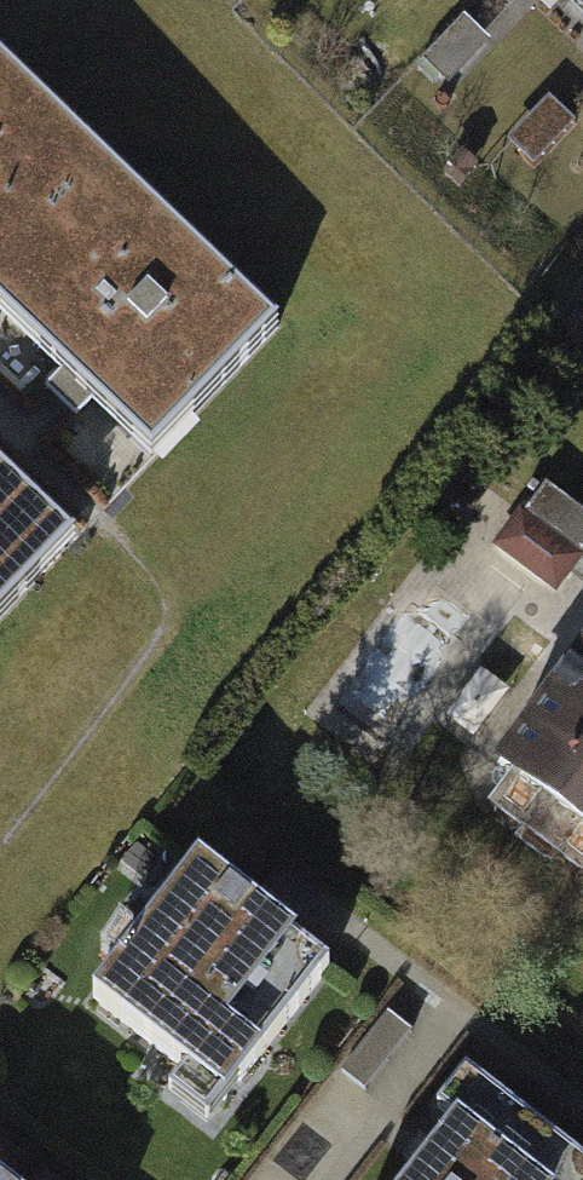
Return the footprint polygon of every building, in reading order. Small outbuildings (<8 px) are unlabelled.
[(582,20),(582,0),(562,0),(582,20)] [(493,48),(467,25),(425,71),(450,94),(493,48)] [(98,166),(0,79),(0,274),(98,166)] [(570,134),(544,109),(509,146),(535,171),(570,134)] [(140,459),(267,319),(98,166),(0,274),(0,334),(140,459)] [(582,546),(582,494),(541,467),(496,539),(562,580),(582,546)] [(0,487),(0,594),(53,536),(0,487)] [(409,503),(239,738),(333,815),(508,573),(409,503)] [(474,826),(564,896),(582,871),(582,629),(472,771),(500,793),(474,826)] [(189,847),(85,975),(216,1080),(319,952),(189,847)] [(370,1088),(418,1031),(395,1012),(347,1069),(370,1088)] [(384,1179),(582,1179),(582,1154),(470,1068),(384,1179)]
